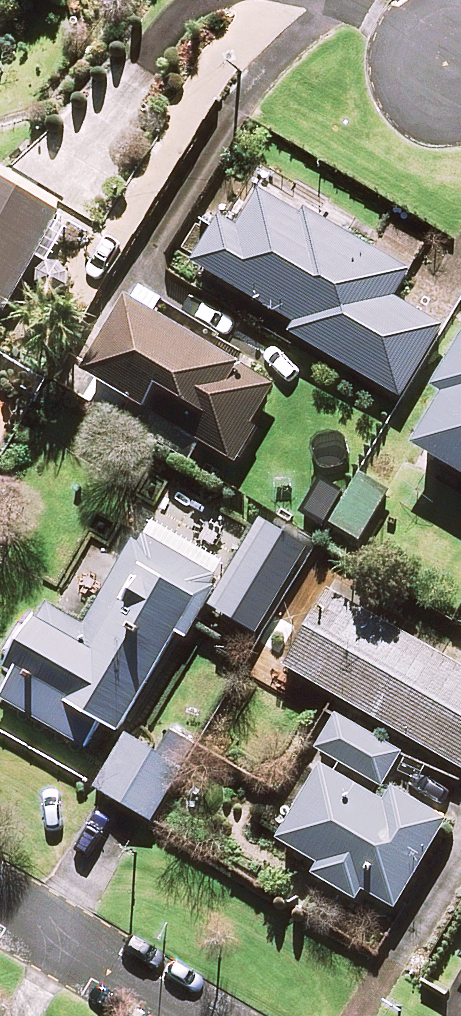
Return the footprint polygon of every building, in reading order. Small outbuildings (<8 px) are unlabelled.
[(3,311),(38,253),(48,259),(71,219),(0,177),(0,310),(3,311)] [(298,215),(255,189),(234,225),(219,216),(192,263),(293,322),(288,331),(351,368),(409,269),(303,207),(298,215)] [(82,374),(231,459),(237,463),(256,429),(250,426),(275,383),(155,314),(163,301),(141,288),(133,302),(126,297),(115,291),(96,323),(107,329),(82,374)] [(407,441),(460,473),(460,349),(407,441)] [(343,492),(327,523),(359,541),(387,491),(354,473),(343,492)] [(305,548),(263,524),(214,606),(256,631),(305,548)] [(81,626),(41,603),(3,667),(15,674),(1,698),(85,747),(100,721),(117,731),(176,630),(185,636),(219,579),(137,531),(81,626)] [(324,589),(281,666),(460,768),(460,666),(324,589)] [(400,754),(336,715),(316,748),(380,787),(400,754)] [(181,769),(125,735),(94,786),(150,820),(181,769)] [(382,802),(318,765),(276,838),(321,863),(315,875),(389,917),(444,820),(389,789),(382,802)]
